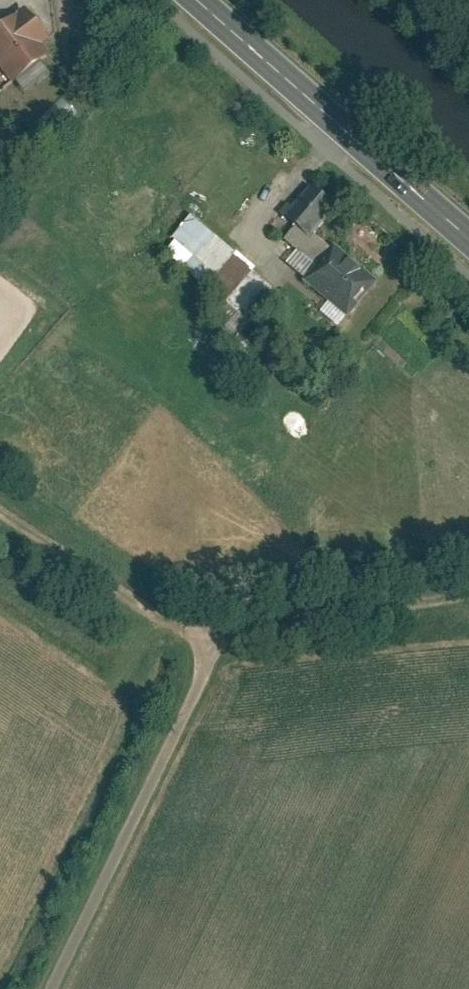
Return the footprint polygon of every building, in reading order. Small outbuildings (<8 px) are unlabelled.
[(6,0),(0,0),(0,76),(29,50),(19,39),(31,28),(6,0)] [(190,215),(160,252),(225,304),(255,267),(190,215)] [(332,245),(301,280),(342,316),(373,280),(332,245)]
